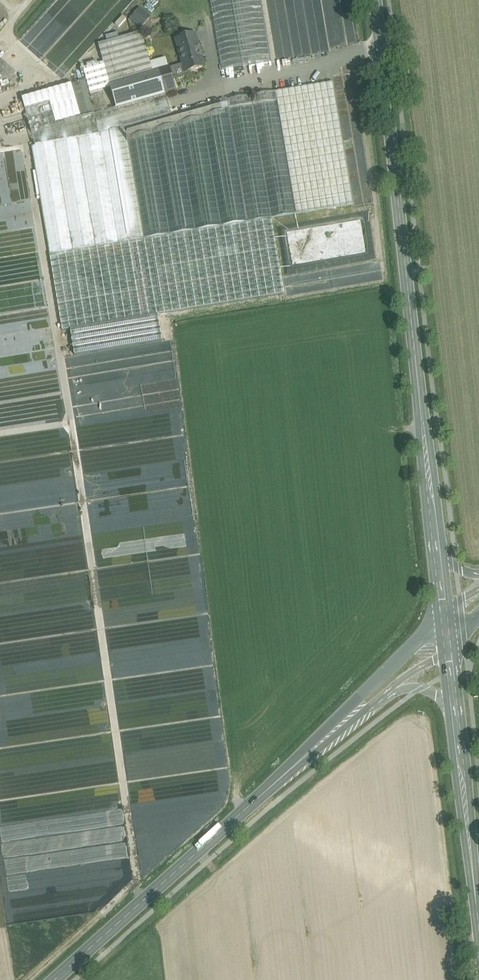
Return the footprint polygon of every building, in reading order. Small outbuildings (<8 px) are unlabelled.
[(222,70),(271,62),(260,0),(210,0),(222,70)] [(141,28),(152,17),(142,7),(131,18),(141,28)] [(141,32),(98,44),(104,63),(110,85),(153,73),(141,32)] [(183,65),(169,69),(172,78),(177,79),(182,78),(187,75),(191,71),(205,67),(195,35),(176,40),(183,65)] [(104,63),(83,69),(86,81),(90,97),(103,93),(102,91),(111,88),(110,85),(104,63)] [(153,73),(110,85),(111,88),(117,109),(165,95),(176,92),(172,78),(169,69),(169,68),(153,73)] [(86,81),(73,85),(83,119),(94,115),(95,115),(90,97),(86,81)] [(333,82),(220,101),(222,110),(128,137),(126,128),(100,136),(35,147),(32,147),(50,255),(271,218),(353,204),(333,82)] [(73,85),(47,92),(50,104),(25,111),(35,147),(100,136),(94,115),(83,119),(73,85)] [(47,92),(22,99),(25,111),(50,104),(47,92)] [(103,93),(90,97),(95,115),(108,111),(103,93)] [(165,95),(117,109),(117,110),(108,112),(108,111),(95,115),(94,115),(100,136),(126,128),(171,115),(165,95)] [(171,115),(126,128),(128,137),(222,110),(220,101),(171,115)] [(271,218),(50,255),(63,331),(70,330),(158,315),(284,294),(271,218)] [(158,315),(70,330),(75,356),(162,342),(158,315)]
